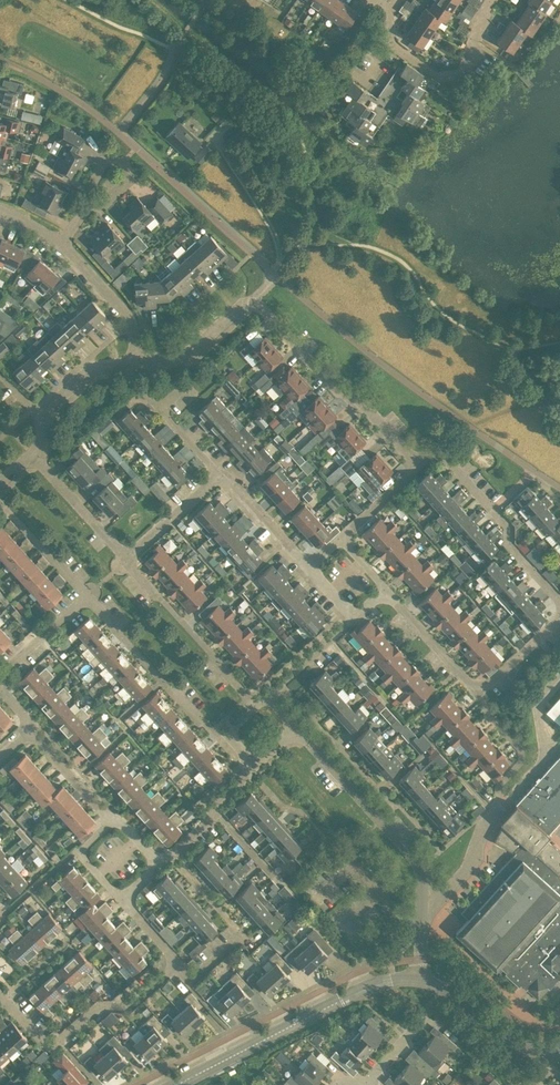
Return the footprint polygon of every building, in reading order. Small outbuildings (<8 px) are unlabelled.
[(323,0),(310,0),(308,2),(318,8),(323,0)] [(318,8),(327,15),(337,0),(323,0),(318,8)] [(327,15),(336,21),(347,5),(340,0),(337,0),(327,15)] [(435,0),(434,0),(428,9),(441,18),(444,20),(451,11),(435,0)] [(451,11),(457,2),(454,0),(435,0),(451,11)] [(543,11),(550,1),(549,0),(528,0),(527,1),(529,2),(543,11)] [(545,12),(543,11),(529,2),(525,8),(523,7),(520,11),(538,23),(545,12)] [(357,11),(347,5),(336,21),(351,32),(359,21),(353,17),(357,11)] [(418,16),(434,27),(441,18),(428,9),(425,7),(418,16)] [(459,11),(456,15),(460,18),(463,19),(466,15),(459,11)] [(530,34),(538,23),(520,11),(517,15),(520,16),(515,22),(515,23),(526,30),(526,31),(530,34)] [(409,17),(402,13),(399,17),(406,21),(409,17)] [(412,25),(428,37),(434,27),(418,16),(412,25)] [(460,18),(458,21),(464,26),(467,22),(463,19),(460,18)] [(519,41),(526,31),(526,30),(515,23),(515,22),(511,19),(506,26),(504,25),(501,29),(519,41)] [(417,52),(428,37),(412,25),(405,35),(410,39),(406,44),(417,52)] [(512,52),(519,41),(501,29),(499,32),(501,34),(496,41),(512,52)] [(406,62),(399,72),(416,83),(423,74),(406,62)] [(379,99),(369,92),(362,101),(370,106),(368,109),(373,112),(368,119),(371,121),(364,130),(372,135),(387,113),(392,117),(402,102),(401,101),(402,99),(397,95),(402,88),(400,87),(400,86),(406,77),(399,72),(395,70),(382,88),(385,91),(379,99)] [(424,88),(416,83),(399,72),(406,77),(400,86),(417,98),(424,88)] [(9,80),(7,86),(0,84),(0,99),(1,100),(1,103),(16,106),(17,99),(15,99),(17,92),(21,93),(23,84),(9,80)] [(352,80),(345,90),(353,95),(362,101),(369,92),(352,80)] [(425,103),(417,98),(400,86),(400,87),(402,88),(407,92),(402,99),(401,101),(402,102),(418,112),(422,115),(423,116),(430,106),(425,103)] [(353,95),(346,105),(363,116),(368,109),(370,106),(362,101),(353,95)] [(427,118),(423,116),(422,115),(418,112),(402,102),(392,117),(402,123),(405,118),(420,128),(427,118)] [(341,112),(348,117),(347,119),(364,130),(371,121),(368,119),(363,116),(346,105),(341,112)] [(40,123),(42,115),(23,110),(21,119),(40,123)] [(222,114),(216,121),(222,127),(229,120),(222,114)] [(6,137),(7,129),(16,131),(18,121),(5,118),(4,123),(0,122),(0,135),(6,137)] [(372,135),(364,130),(347,119),(345,123),(352,128),(348,134),(365,145),(372,135)] [(200,142),(179,122),(165,137),(187,157),(192,151),(196,155),(194,156),(201,162),(212,150),(206,144),(203,147),(199,144),(200,142)] [(81,169),(87,158),(78,153),(86,138),(63,126),(59,134),(55,141),(61,144),(56,154),(59,156),(58,156),(64,159),(76,166),(81,169)] [(6,137),(0,135),(0,155),(9,157),(12,146),(4,144),(6,137)] [(76,166),(64,159),(58,156),(52,167),(70,176),(76,166)] [(5,171),(8,159),(0,157),(0,170),(5,171)] [(39,160),(36,166),(47,173),(51,166),(39,160)] [(44,179),(47,173),(36,166),(32,173),(44,179)] [(45,180),(40,191),(62,203),(57,200),(63,190),(45,180)] [(56,214),(62,203),(40,191),(39,191),(44,194),(39,205),(56,214)] [(171,213),(157,197),(146,207),(137,196),(127,205),(145,224),(151,218),(154,221),(157,219),(160,223),(167,217),(171,213)] [(33,210),(36,204),(25,198),(22,204),(33,210)] [(136,232),(145,224),(127,205),(131,209),(122,217),(136,232)] [(124,242),(107,223),(98,231),(115,250),(124,242)] [(115,251),(115,250),(98,231),(89,240),(102,254),(111,246),(115,251)] [(137,234),(132,239),(142,250),(147,246),(137,234)] [(219,245),(210,235),(200,244),(217,264),(223,258),(231,267),(237,263),(220,244),(219,245)] [(0,236),(0,266),(2,267),(2,265),(13,244),(1,239),(2,237),(0,236)] [(137,255),(142,250),(132,239),(127,243),(137,255)] [(186,249),(208,273),(217,264),(200,244),(196,240),(186,249)] [(18,262),(24,265),(33,252),(25,248),(24,249),(13,244),(2,265),(14,271),(18,262)] [(177,258),(180,262),(193,277),(198,272),(203,277),(208,273),(186,249),(177,258)] [(40,258),(33,252),(24,265),(30,270),(27,274),(24,277),(34,284),(49,267),(39,259),(40,258)] [(109,274),(114,269),(106,259),(100,264),(109,274)] [(193,277),(180,262),(170,271),(188,290),(193,286),(188,281),(193,277)] [(59,275),(58,276),(49,267),(34,284),(46,296),(51,290),(55,293),(66,282),(59,275)] [(188,290),(170,271),(161,280),(169,299),(179,290),(183,295),(188,290)] [(114,279),(113,281),(119,288),(125,282),(119,275),(114,279)] [(169,299),(161,280),(147,281),(150,307),(156,307),(155,300),(169,299)] [(143,308),(150,307),(147,281),(134,282),(135,302),(143,301),(143,308)] [(57,292),(53,296),(57,301),(61,298),(57,292)] [(21,301),(32,310),(38,304),(27,294),(21,301)] [(52,305),(48,300),(47,301),(43,305),(47,309),(52,305)] [(92,300),(82,309),(99,328),(104,324),(99,319),(105,314),(92,300)] [(38,308),(33,313),(37,317),(42,313),(38,308)] [(5,335),(19,323),(14,318),(0,309),(0,332),(5,335)] [(99,328),(82,309),(72,318),(85,332),(90,328),(94,333),(99,328)] [(85,332),(72,318),(62,327),(79,346),(84,342),(80,337),(85,332)] [(74,350),(79,346),(62,327),(57,321),(47,330),(48,332),(65,350),(70,345),(74,350)] [(21,332),(17,328),(13,332),(17,336),(21,332)] [(65,350),(48,332),(38,341),(59,364),(64,360),(60,355),(65,350)] [(11,334),(4,340),(9,346),(16,339),(11,334)] [(244,356),(248,351),(257,361),(274,346),(265,336),(253,347),(249,342),(239,351),(244,356)] [(37,339),(27,348),(45,368),(50,363),(55,368),(59,364),(38,341),(37,339)] [(10,349),(3,341),(0,344),(0,357),(10,349)] [(283,356),(274,346),(257,361),(266,371),(283,356)] [(40,372),(45,368),(27,348),(17,357),(22,363),(40,382),(45,377),(40,372)] [(12,372),(30,391),(40,382),(22,363),(12,372)] [(275,381),(284,391),(300,376),(291,366),(275,381)] [(230,369),(225,374),(231,381),(237,375),(230,369)] [(255,390),(259,387),(269,378),(264,373),(251,385),(255,390)] [(279,413),(284,418),(285,416),(295,407),(307,397),(302,392),(309,386),(300,376),(284,391),(288,395),(280,402),(285,408),(279,413)] [(273,383),(269,378),(259,387),(264,392),(273,383)] [(223,383),(229,389),(233,385),(228,379),(223,383)] [(198,421),(202,426),(225,406),(216,395),(211,399),(197,412),(203,417),(198,421)] [(302,410),(311,420),(327,405),(318,396),(302,410)] [(327,405),(311,420),(312,422),(308,425),(315,434),(308,441),(312,446),(318,441),(335,426),(330,421),(336,415),(327,405)] [(230,420),(235,416),(225,406),(202,426),(207,431),(211,427),(216,432),(230,420)] [(290,421),(298,414),(300,412),(295,407),(285,416),(290,421)] [(116,420),(126,431),(144,414),(139,410),(135,414),(130,408),(116,420)] [(144,414),(126,431),(135,441),(149,429),(144,424),(148,419),(144,414)] [(221,447),(239,431),(230,420),(216,432),(221,438),(217,442),(221,447)] [(107,428),(102,423),(97,428),(101,433),(107,428)] [(349,423),(340,431),(335,426),(318,441),(322,446),(326,443),(329,446),(331,444),(336,451),(337,450),(342,445),(357,432),(349,423)] [(306,424),(287,439),(295,448),(314,434),(306,424)] [(230,448),(235,453),(249,441),(253,437),(244,426),(239,431),(221,447),(226,452),(230,448)] [(91,432),(91,433),(96,438),(101,433),(96,428),(91,432)] [(149,429),(135,441),(145,452),(163,435),(158,430),(154,434),(149,429)] [(357,432),(342,445),(337,450),(346,460),(340,466),(344,471),(353,463),(354,462),(350,458),(353,455),(351,454),(365,441),(357,432)] [(163,435),(145,452),(154,462),(167,450),(162,444),(167,440),(163,435)] [(284,439),(278,446),(285,453),(292,446),(284,439)] [(240,468),(258,451),(249,441),(235,453),(240,459),(235,463),(240,468)] [(66,457),(70,463),(66,467),(73,476),(92,459),(85,451),(86,450),(81,444),(66,457)] [(263,447),(258,451),(240,468),(244,473),(249,468),(254,474),(268,462),(272,458),(263,447)] [(167,450),(154,462),(163,472),(181,456),(177,451),(172,455),(167,450)] [(299,463),(304,459),(298,452),(294,457),(299,463)] [(123,458),(118,453),(115,457),(119,462),(123,458)] [(347,477),(356,470),(365,479),(384,462),(376,453),(369,459),(368,459),(358,468),(353,463),(344,471),(333,481),(335,483),(348,479),(347,477)] [(186,471),(191,466),(181,456),(163,472),(177,487),(190,475),(186,471)] [(101,466),(100,467),(92,459),(73,476),(81,484),(89,477),(94,483),(106,472),(101,466)] [(269,475),(260,483),(269,493),(283,480),(287,477),(283,472),(285,470),(277,460),(265,471),(269,475)] [(392,471),(384,462),(365,479),(361,482),(370,492),(365,497),(369,502),(380,492),(375,487),(385,478),(385,477),(392,471)] [(313,467),(310,463),(305,468),(308,472),(313,467)] [(136,473),(131,468),(127,471),(132,477),(136,473)] [(447,473),(444,469),(434,478),(428,472),(414,484),(423,494),(447,473)] [(93,497),(100,505),(119,489),(112,480),(114,478),(108,472),(95,484),(101,490),(93,497)] [(451,476),(447,473),(423,494),(432,504),(446,491),(441,485),(451,476)] [(296,478),(288,485),(283,480),(269,493),(276,501),(290,489),(299,481),(296,478)] [(149,488),(162,503),(169,497),(155,481),(148,487),(149,488)] [(149,488),(148,487),(145,484),(140,488),(144,493),(149,488)] [(302,495),(305,498),(310,493),(314,490),(311,486),(302,495)] [(539,500),(527,486),(513,499),(529,516),(548,498),(545,494),(539,500)] [(446,491),(432,504),(440,513),(464,491),(461,488),(451,497),(446,491)] [(127,497),(119,489),(100,505),(108,514),(114,509),(120,516),(137,501),(130,494),(127,497)] [(299,498),(290,489),(276,501),(285,510),(299,498)] [(310,494),(310,493),(305,498),(308,502),(317,494),(314,491),(310,494)] [(444,526),(448,522),(449,522),(463,510),(458,504),(468,495),(464,491),(440,513),(441,513),(436,518),(444,526)] [(327,501),(334,510),(343,503),(335,494),(327,501)] [(548,498),(529,516),(537,525),(551,513),(546,507),(552,502),(548,498)] [(192,518),(200,527),(224,506),(220,500),(216,504),(217,505),(214,507),(209,502),(195,514),(196,515),(192,518)] [(362,509),(357,503),(351,508),(356,514),(362,509)] [(291,517),(299,526),(313,513),(305,504),(291,517)] [(224,506),(200,527),(208,537),(227,521),(222,516),(224,513),(225,514),(229,511),(224,506)] [(405,513),(399,507),(394,511),(401,517),(405,513)] [(463,510),(449,522),(457,532),(477,514),(474,510),(468,515),(463,510)] [(480,528),(475,523),(485,514),(481,510),(477,514),(457,532),(466,541),(480,528)] [(313,513),(299,526),(307,535),(321,522),(313,513)] [(537,525),(546,535),(559,522),(559,515),(557,518),(551,513),(537,525)] [(367,537),(372,543),(394,523),(391,520),(386,525),(379,518),(361,535),(365,539),(367,537)] [(13,523),(10,519),(5,523),(5,526),(3,528),(0,525),(0,535),(13,523)] [(213,544),(218,539),(221,543),(241,524),(237,519),(233,523),(234,524),(231,526),(227,521),(208,537),(209,537),(208,538),(213,544)] [(514,525),(515,529),(522,522),(519,519),(515,519),(511,522),(514,525)] [(176,524),(182,530),(186,526),(181,520),(176,524)] [(325,527),(321,522),(307,535),(315,544),(322,538),(326,542),(340,530),(335,525),(331,528),(328,524),(325,527)] [(546,535),(549,532),(557,541),(559,539),(559,522),(546,535)] [(0,535),(0,551),(13,539),(7,533),(10,531),(12,531),(17,527),(13,523),(0,535)] [(397,526),(394,523),(372,543),(377,549),(375,551),(379,555),(398,538),(391,531),(397,526)] [(241,524),(221,543),(230,552),(243,539),(239,534),(241,532),(242,533),(246,529),(241,524)] [(422,529),(430,536),(434,531),(426,524),(422,529)] [(480,528),(466,541),(474,550),(494,533),(491,529),(485,534),(480,528)] [(494,533),(474,550),(483,560),(497,548),(492,541),(501,533),(498,529),(494,533)] [(174,536),(179,541),(182,538),(178,533),(174,536)] [(514,543),(524,554),(533,546),(523,535),(514,543)] [(0,551),(0,556),(6,562),(29,541),(26,537),(21,541),(21,543),(19,546),(13,539),(0,551)] [(243,539),(230,552),(238,561),(258,543),(254,538),(250,541),(251,542),(248,545),(243,539)] [(385,557),(390,563),(412,543),(409,540),(404,545),(398,538),(379,555),(383,559),(385,557)] [(29,541),(6,562),(14,571),(29,557),(24,551),(26,549),(28,549),(33,545),(29,541)] [(440,546),(446,555),(451,552),(445,542),(440,546)] [(263,548),(258,543),(238,561),(235,563),(249,578),(254,574),(249,569),(261,558),(256,553),(258,551),(259,552),(263,548)] [(393,570),(397,574),(415,558),(409,551),(415,546),(412,543),(390,563),(395,569),(393,570)] [(148,569),(152,573),(170,557),(161,547),(145,562),(150,567),(148,569)] [(538,551),(530,559),(533,563),(534,563),(541,555),(538,551)] [(450,556),(457,564),(462,561),(454,552),(450,556)] [(438,557),(443,562),(448,558),(443,553),(438,557)] [(29,557),(14,571),(22,580),(45,558),(42,555),(37,558),(37,561),(35,563),(29,557)] [(213,556),(208,560),(213,566),(218,562),(213,556)] [(176,563),(170,557),(152,573),(155,577),(157,576),(163,581),(185,561),(182,558),(176,563)] [(45,558),(22,580),(30,589),(45,575),(40,569),(42,566),(44,566),(49,562),(45,558)] [(422,564),(415,558),(397,574),(401,578),(403,577),(408,582),(430,562),(427,559),(422,564)] [(479,573),(488,582),(508,565),(505,561),(499,566),(493,560),(479,573)] [(187,565),(185,561),(163,581),(168,587),(166,589),(170,593),(188,577),(182,570),(187,565)] [(433,566),(430,562),(408,582),(415,590),(413,592),(415,594),(433,578),(427,571),(433,566)] [(258,577),(267,586),(287,568),(282,563),(278,566),(279,567),(276,570),(272,564),(258,577)] [(508,565),(488,582),(497,592),(511,579),(506,573),(511,568),(508,565)] [(457,575),(461,571),(456,566),(452,570),(457,575)] [(472,567),(465,573),(468,577),(475,571),(472,567)] [(549,581),(555,576),(548,567),(542,572),(549,581)] [(287,568),(267,586),(275,596),(289,583),(284,578),(287,576),(288,577),(292,573),(287,568)] [(45,575),(30,589),(38,598),(62,577),(58,573),(54,577),(54,579),(51,581),(45,575)] [(205,579),(208,583),(213,579),(210,575),(205,579)] [(65,581),(62,577),(38,598),(46,607),(62,593),(56,587),(58,584),(61,585),(65,581)] [(194,583),(188,577),(170,593),(173,597),(175,595),(181,601),(203,581),(200,578),(194,583)] [(494,594),(503,604),(525,583),(522,580),(516,585),(511,579),(497,592),(494,594)] [(205,584),(203,581),(181,601),(186,607),(184,609),(188,613),(206,596),(200,589),(205,584)] [(271,600),(279,609),(304,587),(299,582),(295,585),(296,586),(294,588),(289,583),(275,596),(271,600)] [(511,613),(514,611),(528,598),(523,592),(528,587),(525,583),(503,604),(511,613)] [(236,591),(239,594),(245,589),(242,585),(236,591)] [(279,609),(284,605),(292,614),(306,602),(301,597),(304,595),(305,596),(308,592),(304,587),(279,609)] [(423,607),(428,613),(450,593),(447,590),(442,595),(435,588),(417,604),(421,609),(423,607)] [(431,620),(435,624),(453,608),(447,601),(453,596),(450,593),(428,613),(433,619),(431,620)] [(4,596),(0,600),(5,605),(9,602),(4,596)] [(528,598),(514,611),(522,620),(542,602),(539,598),(533,604),(528,598)] [(244,599),(238,605),(241,609),(247,603),(244,599)] [(306,602),(292,614),(300,624),(321,606),(316,600),(312,604),(313,605),(310,607),(306,602)] [(545,606),(542,602),(522,620),(531,630),(545,617),(540,611),(545,606)] [(490,609),(485,603),(481,606),(487,613),(490,609)] [(205,623),(210,629),(232,609),(230,606),(224,611),(218,604),(199,621),(203,625),(205,623)] [(322,614),(325,611),(321,606),(300,624),(309,633),(306,636),(309,640),(324,626),(321,623),(326,618),(322,614)] [(476,606),(470,611),(473,615),(479,609),(476,606)] [(11,612),(16,618),(20,614),(16,608),(11,612)] [(440,627),(446,633),(468,613),(465,610),(459,615),(453,608),(435,624),(439,628),(440,627)] [(214,637),(217,641),(236,624),(229,617),(235,612),(232,609),(210,629),(215,635),(214,637)] [(471,616),(468,613),(446,633),(451,638),(449,640),(453,644),(471,628),(465,621),(471,616)] [(494,613),(490,617),(495,622),(498,618),(494,613)] [(25,620),(20,614),(16,618),(21,623),(25,620)] [(79,633),(84,639),(99,626),(90,615),(68,635),(72,640),(79,633)] [(350,632),(362,645),(380,628),(377,624),(375,626),(369,620),(359,629),(356,626),(350,632)] [(503,621),(498,625),(506,634),(511,630),(503,621)] [(256,623),(250,629),(253,632),(259,627),(256,623)] [(242,631),(236,624),(217,641),(221,645),(223,643),(228,649),(250,629),(247,626),(242,631)] [(281,625),(276,630),(279,633),(285,629),(281,625)] [(86,655),(107,636),(99,626),(84,639),(89,644),(82,650),(86,655)] [(362,657),(365,660),(387,640),(382,634),(384,632),(380,628),(362,645),(368,652),(362,657)] [(477,634),(471,628),(453,644),(456,648),(458,646),(464,652),(486,632),(483,629),(477,634)] [(253,632),(250,629),(228,649),(233,655),(231,657),(235,661),(253,644),(247,637),(253,632)] [(2,630),(0,632),(0,649),(11,639),(2,630)] [(488,635),(486,632),(464,652),(469,658),(467,660),(471,664),(489,647),(483,640),(488,635)] [(102,659),(116,646),(107,636),(86,655),(89,659),(97,653),(102,659)] [(503,636),(498,640),(503,646),(507,641),(503,636)] [(520,647),(526,642),(521,637),(515,642),(520,647)] [(392,646),(387,640),(365,660),(368,663),(373,658),(380,665),(398,648),(394,644),(392,646)] [(260,651),(253,644),(235,661),(239,665),(241,663),(246,669),(272,645),(269,642),(260,651)] [(274,644),(272,645),(246,669),(251,674),(249,676),(253,681),(272,664),(265,657),(271,652),(277,647),(274,644)] [(97,680),(125,656),(116,646),(102,659),(106,664),(99,670),(100,671),(94,676),(97,680)] [(498,657),(489,647),(471,664),(474,668),(476,666),(482,672),(498,657)] [(402,652),(398,648),(380,665),(386,672),(380,677),(383,680),(405,660),(400,654),(402,652)] [(332,657),(341,669),(346,664),(337,653),(332,657)] [(119,678),(134,666),(125,656),(97,680),(98,681),(101,684),(107,679),(115,673),(119,678)] [(360,657),(355,662),(359,666),(364,661),(360,657)] [(397,685),(416,668),(412,664),(410,666),(405,660),(383,680),(378,684),(381,687),(391,678),(397,685)] [(365,662),(359,667),(363,670),(368,665),(365,662)] [(18,680),(28,690),(49,671),(45,666),(38,673),(33,667),(18,680)] [(121,695),(143,676),(134,666),(119,678),(124,684),(117,690),(117,691),(121,695)] [(420,672),(416,668),(397,685),(404,691),(398,696),(401,699),(423,680),(418,674),(420,672)] [(325,670),(309,684),(317,693),(333,679),(339,674),(335,670),(329,675),(325,670)] [(49,671),(28,690),(36,700),(51,687),(46,682),(53,675),(49,671)] [(378,676),(374,671),(369,676),(373,681),(378,676)] [(152,686),(143,676),(121,695),(125,699),(132,693),(137,699),(152,686)] [(353,680),(357,684),(362,680),(358,676),(353,680)] [(318,698),(324,704),(337,692),(328,683),(333,679),(317,693),(320,696),(318,698)] [(428,685),(423,680),(401,699),(404,703),(409,697),(416,705),(434,688),(430,684),(428,685)] [(367,698),(372,693),(365,685),(360,690),(367,698)] [(51,687),(36,700),(45,710),(67,691),(63,686),(56,692),(51,687)] [(67,691),(45,710),(54,720),(69,707),(64,701),(71,695),(67,691)] [(143,720),(165,701),(156,691),(141,704),(146,710),(136,719),(140,724),(140,723),(143,720)] [(332,714),(346,702),(337,692),(324,704),(329,711),(331,709),(334,712),(332,713),(332,714)] [(430,720),(433,724),(455,704),(450,698),(452,696),(448,692),(429,708),(436,715),(430,720)] [(366,706),(372,701),(376,705),(380,701),(374,694),(363,703),(366,706)] [(546,711),(559,724),(559,696),(546,711)] [(160,724),(174,711),(165,701),(143,720),(140,723),(145,728),(155,718),(160,724)] [(376,705),(379,709),(384,704),(381,701),(376,705)] [(340,718),(343,721),(358,707),(354,711),(346,702),(332,714),(338,720),(340,718)] [(390,723),(396,718),(384,704),(379,709),(381,710),(380,711),(390,723)] [(441,722),(447,728),(466,712),(462,708),(460,709),(455,704),(433,724),(436,727),(441,722)] [(69,707),(54,720),(63,730),(85,710),(81,706),(74,712),(69,707)] [(350,730),(366,716),(358,707),(343,721),(350,730)] [(0,713),(0,729),(4,726),(11,719),(3,710),(0,713)] [(85,710),(63,730),(72,740),(87,727),(82,721),(89,715),(85,710)] [(162,740),(183,721),(174,711),(160,724),(165,729),(158,736),(162,740)] [(469,716),(466,712),(447,728),(453,735),(448,740),(451,743),(473,723),(467,718),(469,716)] [(403,725),(396,718),(390,723),(397,731),(398,730),(400,732),(407,725),(405,723),(403,725)] [(118,725),(114,720),(110,724),(114,728),(118,725)] [(178,744),(192,731),(183,721),(162,740),(166,745),(173,738),(178,744)] [(478,729),(473,723),(451,743),(453,746),(459,741),(465,748),(484,731),(480,727),(478,729)] [(411,730),(407,725),(400,732),(408,741),(416,735),(414,733),(411,730)] [(81,750),(103,730),(99,726),(92,732),(87,727),(72,740),(81,750)] [(369,727),(353,741),(361,750),(377,736),(381,732),(378,729),(374,733),(369,727)] [(428,735),(433,731),(429,727),(425,731),(428,735)] [(100,741),(107,734),(103,730),(81,750),(90,760),(105,747),(100,741)] [(179,760),(201,741),(192,731),(178,744),(183,749),(171,759),(175,764),(179,760)] [(487,736),(484,731),(465,748),(471,755),(466,760),(468,763),(491,743),(485,737),(487,736)] [(373,740),(377,736),(361,750),(364,753),(362,754),(368,761),(381,749),(373,740)] [(415,736),(409,742),(412,745),(418,739),(415,736)] [(195,764),(210,751),(201,741),(179,760),(183,765),(191,758),(195,764)] [(430,743),(424,748),(431,757),(437,753),(430,743)] [(496,749),(491,743),(468,763),(471,766),(477,761),(483,768),(501,751),(498,747),(496,749)] [(375,766),(378,769),(394,754),(385,745),(381,749),(368,761),(373,767),(375,766)] [(109,752),(95,765),(104,775),(126,755),(122,751),(114,757),(109,752)] [(197,780),(219,760),(210,751),(195,764),(200,769),(193,776),(197,780)] [(505,755),(501,751),(483,768),(495,781),(501,776),(498,773),(509,763),(503,757),(505,755)] [(425,765),(419,770),(414,765),(398,779),(406,788),(422,774),(436,761),(442,756),(439,753),(425,765)] [(11,769),(18,777),(33,763),(25,754),(18,761),(14,756),(0,768),(0,770),(4,774),(11,769)] [(386,777),(402,763),(394,754),(378,769),(386,777)] [(126,755),(104,775),(113,785),(127,772),(122,766),(130,760),(126,755)] [(545,830),(559,813),(559,755),(513,807),(500,821),(503,824),(493,841),(512,851),(513,850),(515,852),(461,912),(468,919),(455,933),(496,969),(499,966),(500,967),(502,968),(506,972),(504,973),(519,987),(520,985),(523,987),(525,990),(527,988),(538,998),(545,990),(548,987),(549,988),(558,978),(559,980),(559,876),(559,875),(559,873),(559,850),(557,848),(551,844),(545,839),(548,836),(550,834),(545,830)] [(442,756),(436,761),(441,767),(447,762),(442,756)] [(228,771),(219,760),(197,780),(201,784),(208,778),(213,784),(228,771)] [(33,763),(18,777),(26,786),(41,772),(33,763)] [(127,772),(113,785),(122,795),(143,775),(139,771),(132,777),(127,772)] [(41,772),(26,786),(34,795),(49,781),(41,772)] [(422,774),(406,788),(409,791),(407,793),(413,799),(426,787),(418,778),(422,774)] [(143,775),(122,795),(131,804),(145,791),(140,786),(147,779),(143,775)] [(47,799),(57,789),(49,781),(34,795),(42,804),(47,799)] [(57,789),(47,799),(55,808),(70,794),(62,785),(57,789)] [(421,809),(435,797),(426,787),(413,799),(413,800),(415,798),(417,801),(415,802),(421,809)] [(467,798),(472,793),(466,787),(461,791),(467,798)] [(145,791),(131,804),(140,814),(161,795),(157,790),(150,797),(145,791)] [(238,810),(243,815),(258,800),(250,791),(235,806),(238,810)] [(439,793),(435,797),(421,809),(427,815),(429,814),(432,816),(430,818),(448,802),(456,795),(453,791),(445,799),(439,793)] [(63,817),(79,803),(70,794),(55,808),(63,817)] [(161,795),(140,814),(148,824),(163,811),(158,806),(165,799),(161,795)] [(4,797),(0,800),(0,801),(5,806),(9,802),(4,797)] [(241,823),(251,815),(255,820),(269,808),(263,801),(261,803),(258,800),(243,815),(238,819),(241,823)] [(9,802),(5,806),(9,811),(14,807),(9,802)] [(440,826),(456,812),(448,802),(430,818),(436,825),(438,823),(440,826)] [(71,826),(87,812),(79,803),(63,817),(71,826)] [(474,808),(479,813),(485,807),(481,803),(474,808)] [(185,809),(189,815),(195,810),(190,805),(185,809)] [(440,826),(438,828),(442,832),(441,833),(445,838),(464,820),(460,815),(466,810),(463,806),(456,812),(440,826)] [(269,808),(255,820),(264,829),(275,819),(273,816),(275,814),(269,808)] [(5,819),(9,816),(3,809),(0,811),(0,813),(5,819)] [(163,811),(148,824),(157,834),(179,815),(175,810),(168,817),(163,811)] [(243,815),(238,810),(228,818),(233,824),(238,819),(243,815)] [(82,842),(92,833),(88,827),(95,821),(87,812),(71,826),(79,835),(78,837),(82,842)] [(16,818),(21,823),(25,819),(20,814),(16,818)] [(183,819),(179,815),(157,834),(166,844),(181,831),(176,825),(183,819)] [(15,823),(9,816),(5,819),(12,826),(15,823)] [(26,820),(25,819),(21,823),(29,833),(38,825),(30,816),(26,820)] [(262,837),(267,832),(273,839),(286,827),(280,820),(278,822),(275,819),(264,829),(254,838),(258,842),(263,838),(262,837)] [(15,830),(21,837),(25,833),(19,826),(15,830)] [(271,857),(277,852),(292,838),(290,835),(292,833),(286,827),(273,839),(278,845),(274,848),(274,847),(267,853),(271,857)] [(249,833),(246,829),(241,832),(245,837),(249,833)] [(223,840),(228,834),(222,830),(218,836),(223,840)] [(32,836),(37,841),(41,838),(36,832),(32,836)] [(32,841),(25,833),(21,837),(28,844),(32,841)] [(46,843),(41,838),(37,841),(42,847),(46,843)] [(300,847),(292,838),(277,852),(285,861),(300,847)] [(32,847),(38,854),(41,851),(35,844),(32,847)] [(193,859),(201,868),(217,854),(209,845),(193,859)] [(47,858),(41,851),(38,854),(44,861),(47,858)] [(10,863),(3,854),(5,852),(4,852),(0,856),(0,872),(10,863)] [(55,853),(51,857),(56,862),(60,858),(55,853)] [(34,858),(30,854),(24,860),(27,863),(34,858)] [(202,873),(208,879),(221,867),(213,858),(217,854),(201,868),(204,871),(202,873)] [(316,869),(326,860),(321,854),(311,863),(316,869)] [(216,884),(218,887),(246,862),(243,865),(239,861),(231,869),(226,863),(221,867),(208,879),(214,886),(216,884)] [(250,867),(246,862),(218,887),(226,896),(242,881),(237,876),(242,871),(243,873),(250,867)] [(18,872),(10,863),(0,872),(0,886),(1,887),(18,872)] [(62,883),(67,889),(82,875),(73,865),(51,885),(55,890),(62,883)] [(27,881),(18,872),(1,887),(5,892),(8,890),(12,894),(27,881)] [(50,877),(53,880),(59,875),(55,872),(50,877)] [(146,892),(151,888),(158,897),(174,883),(166,874),(154,885),(151,881),(143,888),(146,892)] [(69,905),(91,885),(82,875),(67,889),(72,894),(65,900),(69,905)] [(235,896),(243,904),(259,890),(251,881),(235,896)] [(274,882),(270,886),(276,892),(280,888),(274,882)] [(163,893),(171,902),(185,890),(179,884),(177,885),(174,883),(158,897),(159,897),(163,893)] [(69,905),(73,909),(80,904),(84,909),(100,895),(91,885),(69,905)] [(185,890),(171,902),(180,912),(191,901),(189,898),(191,897),(185,890)] [(259,890),(243,904),(246,907),(244,909),(250,916),(263,904),(268,900),(259,890)] [(291,893),(288,890),(282,896),(285,899),(291,893)] [(84,909),(78,914),(87,924),(109,905),(105,901),(98,907),(93,902),(100,895),(84,909)] [(258,920),(260,923),(276,909),(268,900),(263,904),(250,916),(256,922),(258,920)] [(297,910),(302,906),(297,900),(292,904),(297,910)] [(184,925),(189,921),(202,909),(196,902),(194,904),(191,901),(180,912),(176,916),(184,925)] [(18,910),(22,915),(28,910),(23,905),(18,910)] [(109,905),(87,924),(96,934),(110,921),(106,916),(113,909),(109,905)] [(192,934),(193,934),(208,920),(206,917),(208,915),(202,909),(189,921),(197,930),(192,934)] [(284,918),(276,909),(260,923),(268,932),(284,918)] [(36,911),(32,914),(51,936),(62,927),(48,912),(43,918),(36,911)] [(13,914),(0,926),(4,930),(11,923),(20,932),(25,927),(13,914)] [(28,930),(42,945),(51,936),(32,914),(27,918),(34,926),(28,930)] [(164,926),(156,916),(151,920),(150,922),(158,931),(164,926)] [(289,932),(297,924),(291,918),(283,925),(289,932)] [(110,921),(96,934),(105,944),(126,925),(122,920),(115,927),(110,921)] [(193,957),(206,945),(203,941),(216,929),(208,920),(193,934),(200,942),(189,952),(193,957)] [(126,925),(105,944),(114,954),(128,941),(123,935),(130,929),(126,925)] [(158,931),(167,941),(174,934),(166,925),(158,931)] [(12,932),(7,927),(3,931),(14,943),(8,949),(9,950),(22,963),(32,954),(12,932)] [(12,932),(32,954),(42,945),(28,930),(23,935),(17,928),(12,932)] [(312,940),(303,948),(317,963),(327,954),(317,943),(322,939),(313,929),(306,935),(312,940)] [(87,933),(80,939),(85,944),(92,938),(87,933)] [(179,939),(174,934),(167,941),(172,946),(179,939)] [(128,941),(114,954),(123,964),(144,944),(140,940),(133,946),(128,941)] [(83,945),(80,941),(75,946),(78,950),(83,945)] [(277,942),(273,946),(280,954),(284,950),(277,942)] [(307,972),(317,963),(303,948),(298,942),(283,955),(297,970),(302,966),(307,972)] [(148,949),(144,944),(123,964),(132,974),(146,961),(141,955),(148,949)] [(79,951),(68,960),(88,981),(93,978),(86,970),(92,965),(79,951)] [(269,957),(274,963),(266,971),(279,985),(289,976),(280,966),(285,962),(275,951),(269,957)] [(88,981),(68,960),(59,969),(72,983),(77,978),(84,985),(88,981)] [(72,983),(59,969),(49,978),(68,999),(73,995),(66,988),(72,983)] [(107,970),(102,974),(105,978),(110,973),(107,970)] [(222,985),(226,991),(240,1006),(250,997),(249,996),(254,992),(236,971),(229,977),(230,978),(222,985)] [(260,984),(269,994),(279,985),(266,971),(258,978),(252,972),(246,978),(255,988),(260,984)] [(68,999),(49,978),(39,987),(52,1001),(58,996),(64,1003),(68,999)] [(103,986),(97,980),(92,985),(98,990),(103,986)] [(167,982),(162,986),(166,991),(171,986),(167,982)] [(213,993),(213,992),(206,998),(216,1009),(221,1004),(230,1015),(240,1006),(226,991),(222,985),(213,993)] [(47,1006),(52,1001),(39,987),(29,996),(48,1017),(53,1013),(47,1006)] [(95,1000),(100,995),(95,989),(90,994),(95,1000)] [(184,998),(189,1004),(181,1011),(194,1026),(204,1017),(195,1006),(200,1002),(190,992),(184,998)] [(115,1016),(111,1011),(102,1019),(109,1027),(112,1025),(109,1021),(115,1016)] [(175,1024),(184,1035),(194,1026),(181,1011),(172,1018),(167,1012),(160,1018),(170,1029),(175,1024)] [(162,1025),(153,1014),(138,1028),(143,1033),(156,1048),(166,1039),(157,1029),(162,1025)] [(368,1023),(358,1033),(373,1046),(383,1035),(379,1032),(384,1027),(369,1015),(365,1020),(368,1023)] [(0,1025),(0,1028),(17,1046),(26,1038),(14,1024),(9,1029),(6,1026),(7,1025),(4,1021),(0,1025)] [(7,1055),(17,1046),(0,1028),(0,1047),(7,1055)] [(317,1033),(316,1032),(309,1035),(308,1036),(311,1039),(316,1044),(322,1038),(317,1033)] [(434,1034),(426,1043),(444,1059),(456,1045),(442,1032),(438,1037),(434,1034)] [(137,1047),(147,1057),(156,1048),(143,1033),(135,1041),(130,1035),(123,1041),(132,1051),(137,1047)] [(347,1045),(362,1058),(373,1046),(358,1033),(347,1045)] [(98,1048),(103,1054),(117,1069),(127,1060),(126,1059),(133,1053),(124,1043),(122,1045),(113,1035),(106,1040),(107,1041),(98,1048)] [(418,1053),(421,1056),(417,1060),(431,1073),(435,1076),(440,1071),(437,1069),(445,1060),(444,1059),(426,1043),(418,1053)] [(354,1067),(362,1058),(347,1045),(340,1054),(335,1050),(330,1055),(344,1068),(349,1063),(354,1067)] [(27,1055),(31,1059),(37,1054),(32,1050),(27,1055)] [(86,1078),(62,1051),(52,1060),(63,1072),(56,1078),(61,1084),(60,1084),(79,1084),(86,1078)] [(286,1055),(280,1051),(276,1056),(281,1061),(286,1055)] [(320,1051),(316,1056),(325,1064),(329,1059),(320,1051)] [(309,1060),(301,1068),(316,1081),(324,1072),(321,1069),(325,1064),(316,1056),(311,1052),(306,1057),(309,1060)] [(98,1067),(107,1077),(117,1069),(103,1054),(95,1061),(90,1055),(83,1061),(93,1071),(98,1067)] [(423,1075),(426,1078),(431,1073),(417,1060),(413,1065),(409,1062),(401,1071),(416,1084),(423,1075)] [(286,1080),(292,1084),(313,1084),(316,1081),(301,1068),(293,1077),(291,1074),(286,1080)] [(416,1084),(401,1071),(393,1080),(396,1083),(395,1084),(415,1084),(416,1084)] [(494,1075),(489,1071),(484,1077),(489,1081),(494,1075)] [(442,1079),(446,1083),(452,1077),(447,1073),(442,1079)]
